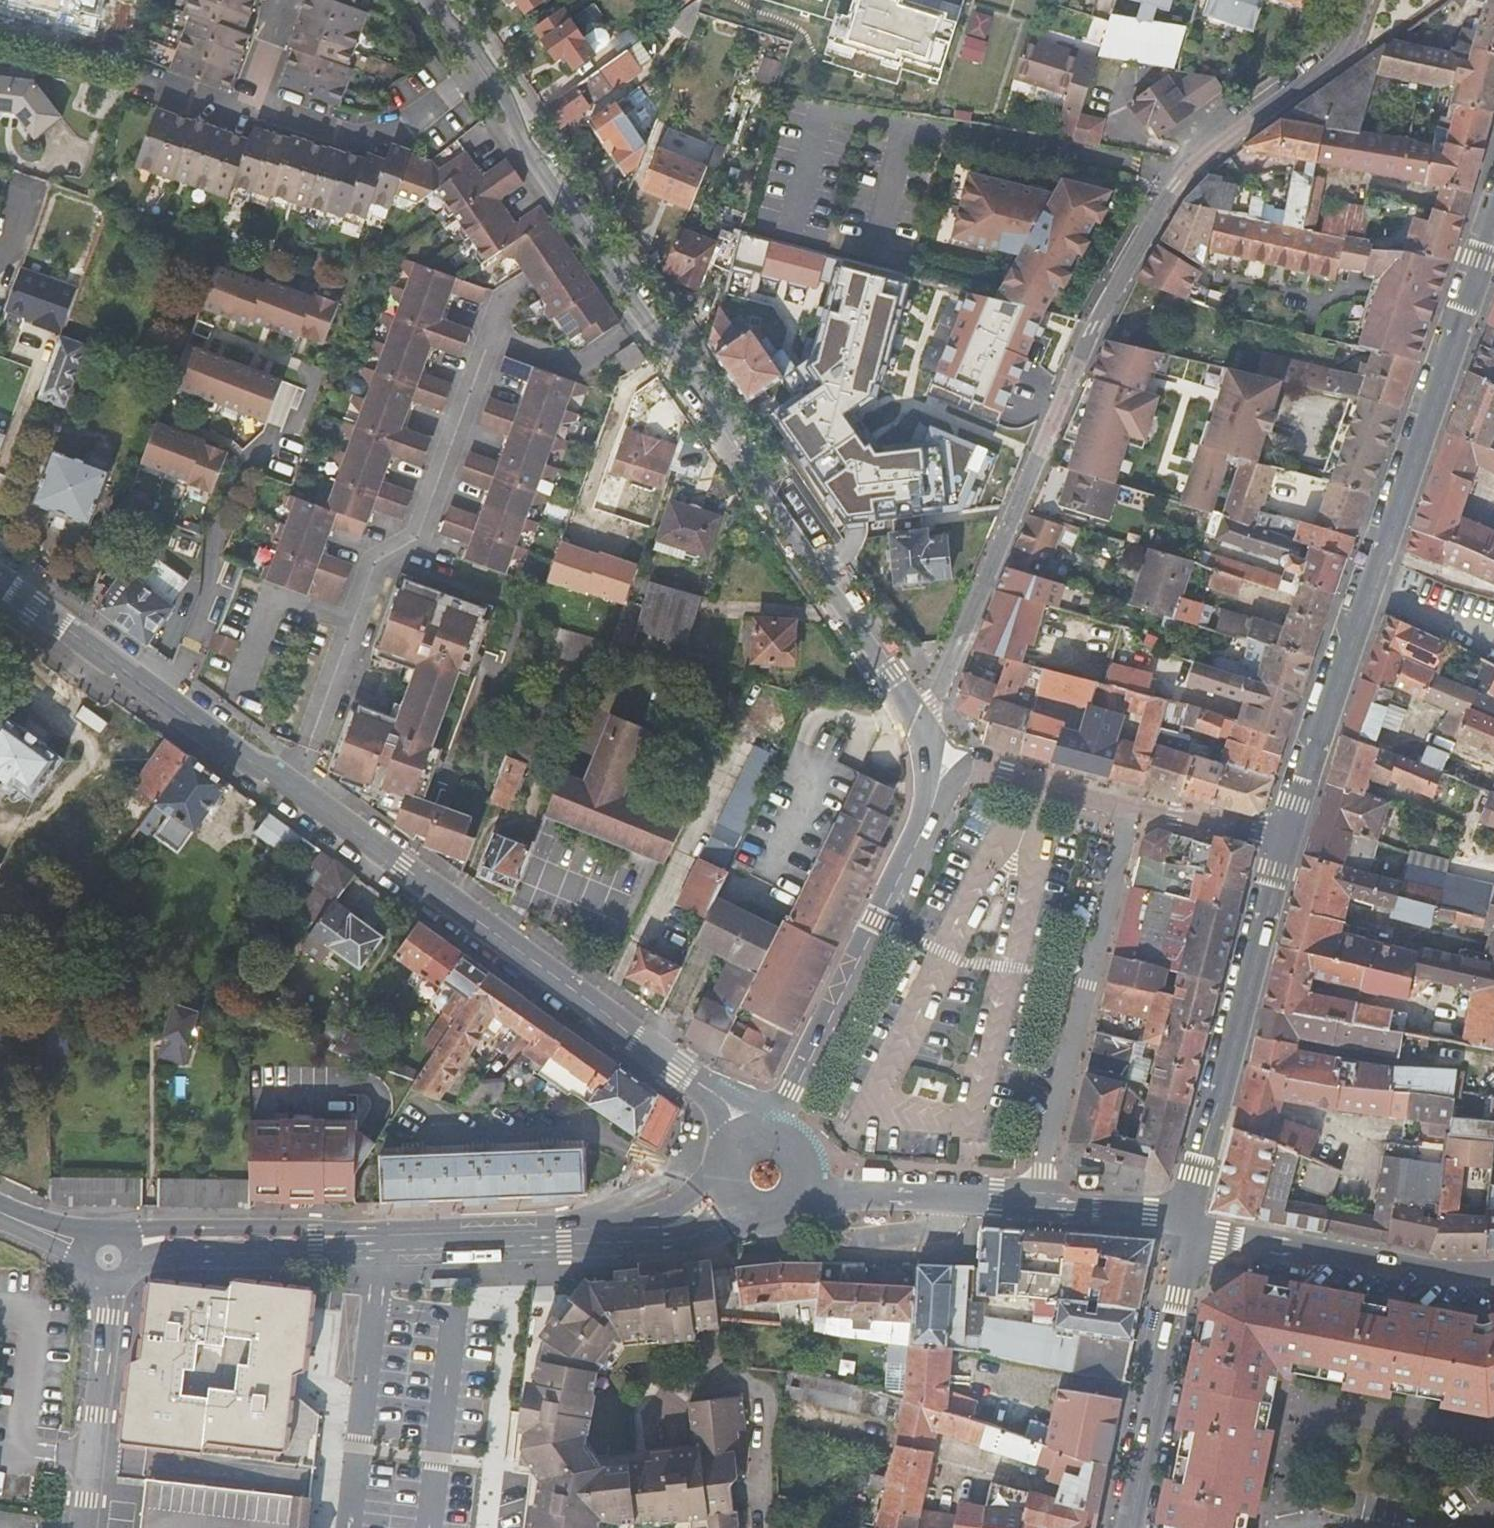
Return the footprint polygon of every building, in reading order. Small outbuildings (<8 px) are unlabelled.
[(100,13),(104,0),(32,0),(59,7),(59,9),(79,14),(81,9),(100,13)] [(190,17),(242,36),(249,17),(201,0),(188,0),(183,14),(190,17)] [(249,17),(255,0),(201,0),(249,17)] [(301,13),(360,34),(367,15),(351,10),(323,0),(306,0),(301,13)] [(351,10),(355,0),(323,0),(351,10)] [(506,8),(514,3),(523,18),(544,4),(541,0),(500,0),(506,8)] [(849,18),(843,16),(834,45),(901,65),(903,60),(943,72),(957,24),(946,21),(948,15),(902,1),(902,0),(855,0),(849,18)] [(1099,55),(1173,68),(1185,30),(1152,24),(1156,10),(1168,13),(1173,0),(1116,0),(1099,55)] [(1266,0),(1214,0),(1210,11),(1227,18),(1227,20),(1256,30),(1266,0)] [(1485,4),(1480,21),(1477,20),(1473,21),(1469,22),(1466,25),(1462,29),(1453,53),(1395,39),(1386,46),(1379,72),(1399,77),(1438,85),(1452,81),(1458,60),(1468,63),(1472,46),(1493,53),(1493,0),(1473,0),(1485,4)] [(973,8),(965,58),(985,61),(993,11),(973,8)] [(561,9),(533,29),(555,61),(563,56),(573,69),(608,47),(610,39),(589,11),(570,23),(561,9)] [(353,52),(360,34),(301,13),(295,31),(353,52)] [(242,36),(190,17),(184,35),(241,55),(248,38),(242,36)] [(767,18),(763,31),(793,40),(800,27),(767,18)] [(294,52),(294,51),(347,69),(353,52),(295,31),(288,50),(294,52)] [(235,73),(241,55),(184,35),(177,53),(235,73)] [(1067,95),(1063,113),(1069,115),(1080,119),(1097,61),(1026,39),(1014,79),(1067,95)] [(104,42),(99,64),(129,71),(134,50),(104,42)] [(1433,147),(1435,141),(1437,132),(1449,134),(1452,120),(1446,119),(1434,116),(1430,122),(1365,113),(1370,95),(1393,101),(1399,77),(1379,72),(1386,46),(1280,121),(1324,128),(1433,147)] [(1458,60),(1452,81),(1457,83),(1463,84),(1458,102),(1493,111),(1493,53),(1472,46),(1468,63),(1458,60)] [(642,69),(628,50),(544,109),(553,122),(557,128),(642,69)] [(345,89),(352,70),(347,69),(294,51),(294,52),(287,68),(345,89)] [(235,73),(177,53),(170,72),(228,92),(235,73)] [(287,68),(280,87),(338,108),(345,89),(287,68)] [(1217,80),(1195,76),(1175,90),(1168,80),(1131,106),(1144,125),(1149,122),(1159,136),(1224,90),(1217,80)] [(1457,83),(1446,119),(1452,120),(1458,102),(1463,84),(1457,83)] [(28,138),(6,100),(8,89),(0,88),(0,154),(28,138)] [(1449,134),(1437,132),(1435,141),(1483,149),(1488,133),(1493,111),(1458,102),(1452,120),(1449,134)] [(617,151),(609,156),(623,176),(638,166),(645,147),(615,105),(587,124),(600,143),(608,138),(617,151)] [(174,118),(156,112),(136,169),(153,176),(174,118)] [(1069,115),(1063,135),(1074,138),(1080,119),(1069,115)] [(172,183),(173,180),(193,125),(174,118),(153,176),(172,183)] [(1097,145),(1102,123),(1080,119),(1074,138),(1073,141),(1097,145)] [(1243,147),(1297,159),(1286,212),(1283,226),(1301,230),(1302,230),(1312,184),(1316,163),(1324,128),(1280,121),(1243,147)] [(193,125),(173,180),(190,186),(211,130),(193,123),(193,125)] [(1434,210),(1464,215),(1473,182),(1483,149),(1435,141),(1433,147),(1324,128),(1316,163),(1441,188),(1434,210)] [(190,186),(209,193),(229,136),(211,130),(190,186)] [(252,193),(272,137),(254,130),(249,143),(232,187),(251,194),(252,193)] [(271,196),(290,142),(272,135),(272,137),(252,193),(270,199),(271,196)] [(229,136),(209,193),(228,200),(232,187),(249,143),(229,136)] [(617,151),(608,138),(600,143),(609,156),(617,151)] [(289,202),(310,145),(291,139),(290,142),(271,196),(289,202)] [(310,145),(289,202),(307,209),(308,207),(327,152),(310,145)] [(388,211),(410,153),(391,146),(385,162),(370,204),(371,204),(388,211)] [(326,213),(347,157),(328,150),(327,152),(308,207),(326,214),(326,213)] [(688,213),(705,172),(656,152),(639,194),(688,213)] [(365,161),(347,154),(347,157),(326,213),(345,219),(347,213),(346,213),(365,161)] [(555,318),(571,341),(586,331),(594,343),(621,325),(540,208),(515,225),(499,201),(523,184),(507,160),(482,178),(465,154),(431,176),(422,169),(417,168),(408,191),(423,197),(438,187),(481,247),(492,239),(496,246),(505,247),(546,305),(545,314),(550,322),(555,318)] [(346,213),(347,213),(366,220),(371,204),(370,204),(385,162),(367,156),(365,161),(346,213)] [(996,298),(1044,311),(1112,193),(1063,180),(1051,202),(1026,195),(1028,188),(980,176),(979,182),(967,179),(962,198),(967,199),(963,216),(958,215),(953,233),(965,236),(964,242),(1020,256),(1012,270),(1017,273),(1010,285),(1005,282),(996,298)] [(1214,209),(1229,212),(1234,187),(1218,184),(1209,176),(1182,203),(1214,209)] [(1319,186),(1312,184),(1302,230),(1312,232),(1320,201),(1316,200),(1319,186)] [(1325,235),(1346,239),(1362,242),(1371,210),(1330,202),(1322,235),(1325,235)] [(1182,203),(1162,239),(1202,264),(1204,265),(1207,249),(1214,209),(1182,203)] [(743,219),(718,208),(712,222),(733,231),(739,234),(743,219)] [(1229,212),(1214,209),(1207,249),(1227,253),(1236,214),(1229,212)] [(1283,226),(1286,212),(1275,210),(1271,213),(1269,223),(1278,225),(1283,226)] [(1410,250),(1425,257),(1449,262),(1455,242),(1464,215),(1434,210),(1430,222),(1416,218),(1411,234),(1408,233),(1402,250),(1410,250)] [(1255,221),(1255,217),(1236,214),(1227,253),(1248,258),(1256,221),(1255,221)] [(1269,223),(1256,221),(1248,258),(1270,263),(1278,225),(1269,223)] [(1283,226),(1278,225),(1270,263),(1293,268),(1301,230),(1283,226)] [(1302,230),(1301,230),(1293,268),(1316,273),(1325,235),(1322,235),(1312,232),(1302,230)] [(696,291),(706,265),(728,273),(736,244),(730,242),(731,236),(719,232),(714,247),(680,233),(664,272),(681,279),(679,283),(696,291)] [(881,388),(909,277),(739,234),(736,244),(728,273),(750,279),(751,274),(759,276),(757,281),(777,286),(778,281),(786,283),(784,287),(805,292),(806,288),(816,290),(817,283),(829,286),(841,289),(838,299),(842,299),(839,310),(824,306),(811,358),(794,370),(808,391),(798,398),(770,417),(843,522),(865,519),(866,523),(914,518),(922,517),(975,510),(997,455),(930,427),(924,442),(879,448),(875,441),(866,448),(847,421),(856,415),(875,402),(879,387),(881,388)] [(1338,278),(1341,264),(1346,239),(1325,235),(1316,273),(1338,278)] [(1364,270),(1370,250),(1367,243),(1362,242),(1346,239),(1341,264),(1364,270)] [(1159,245),(1137,281),(1199,305),(1204,291),(1192,279),(1199,270),(1159,245)] [(1436,300),(1438,301),(1442,287),(1449,262),(1425,257),(1410,250),(1402,250),(1370,250),(1364,270),(1381,277),(1357,349),(1375,353),(1415,364),(1436,300)] [(201,305),(252,324),(254,319),(301,337),(302,334),(325,342),(341,300),(318,292),(317,296),(270,278),(268,282),(217,263),(201,305)] [(481,308),(486,292),(407,263),(401,278),(397,276),(393,289),(396,293),(392,302),(388,301),(383,313),(387,317),(382,331),(377,329),(373,340),(377,345),(373,357),(367,355),(363,366),(367,372),(362,385),(357,383),(353,393),(357,399),(352,412),(347,410),(342,422),(346,428),(342,441),(336,439),(333,449),(337,454),(332,467),(327,464),(324,471),(327,481),(318,506),(309,513),(306,520),(285,511),(280,523),(285,529),(281,540),(275,538),(271,551),(275,556),(271,568),(264,568),(260,579),(306,598),(312,583),(342,594),(352,567),(322,555),(331,529),(361,541),(372,512),(402,523),(412,495),(382,484),(392,459),(421,470),(431,442),(402,431),(412,404),(441,414),(452,387),(422,376),(432,349),(462,360),(472,332),(443,321),(452,297),(481,308)] [(86,269),(70,312),(84,316),(99,274),(86,269)] [(921,281),(913,310),(948,321),(957,291),(921,281)] [(1027,352),(1044,311),(996,299),(968,292),(926,396),(930,398),(939,401),(997,425),(1015,383),(1017,384),(1030,354),(1027,352)] [(760,345),(751,331),(738,340),(718,310),(708,346),(729,377),(748,404),(784,379),(760,345)] [(67,321),(78,325),(92,330),(95,320),(84,316),(70,312),(67,321)] [(67,321),(61,338),(71,342),(78,325),(67,321)] [(1487,326),(1479,348),(1493,354),(1493,329),(1487,326)] [(61,338),(40,398),(62,406),(84,347),(71,342),(61,338)] [(1072,471),(1112,483),(1127,435),(1144,441),(1158,398),(1140,393),(1148,372),(1151,373),(1160,353),(1105,340),(1068,425),(1081,430),(1068,469),(1072,471)] [(760,345),(783,377),(794,370),(781,353),(776,357),(765,341),(760,345)] [(171,384),(264,420),(280,378),(187,343),(171,384)] [(617,357),(629,374),(647,362),(638,350),(635,344),(617,357)] [(1479,348),(1469,374),(1493,386),(1493,354),(1479,348)] [(1415,364),(1375,353),(1366,379),(1329,371),(1328,377),(1223,352),(1219,367),(1228,369),(1279,382),(1323,393),(1348,398),(1361,401),(1399,409),(1415,364)] [(449,509),(439,538),(469,549),(464,562),(505,577),(509,566),(526,562),(529,553),(516,548),(520,538),(536,534),(538,527),(525,523),(529,511),(545,509),(548,500),(535,495),(540,483),(556,480),(558,473),(546,469),(549,457),(565,454),(569,445),(556,441),(560,428),(576,425),(578,419),(566,414),(569,403),(585,399),(589,391),(503,360),(497,375),(529,386),(520,412),(488,401),(478,429),(509,440),(499,467),(468,455),(459,484),(488,495),(479,521),(449,509)] [(1241,461),(1255,464),(1264,432),(1269,434),(1274,417),(1269,416),(1279,382),(1228,369),(1207,453),(1201,451),(1183,504),(1212,514),(1229,457),(1241,461)] [(808,391),(794,370),(783,377),(784,379),(798,398),(808,391)] [(1488,451),(1493,434),(1493,386),(1469,374),(1447,434),(1488,451)] [(621,427),(630,400),(614,394),(605,421),(621,427)] [(1332,485),(1368,495),(1399,409),(1361,401),(1332,485)] [(875,441),(856,415),(847,421),(866,448),(875,441)] [(612,454),(621,427),(605,421),(595,448),(612,454)] [(202,445),(203,441),(156,424),(141,464),(188,482),(187,485),(218,497),(233,456),(202,445)] [(677,448),(626,431),(611,476),(661,493),(669,471),(677,448)] [(1488,451),(1447,434),(1416,526),(1451,542),(1493,562),(1493,533),(1460,517),(1477,468),(1493,475),(1493,453),(1488,451)] [(669,471),(700,482),(710,452),(679,441),(677,448),(669,471)] [(5,442),(0,455),(0,478),(12,445),(5,442)] [(53,453),(35,505),(91,525),(113,465),(110,460),(92,453),(87,456),(83,464),(53,453)] [(1258,514),(1263,501),(1272,469),(1255,464),(1241,461),(1224,516),(1225,516),(1255,527),(1258,514)] [(1314,515),(1316,509),(1300,503),(1300,500),(1289,497),(1288,493),(1293,475),(1272,469),(1263,501),(1314,515)] [(1112,483),(1072,471),(1066,488),(1063,487),(1055,507),(1102,521),(1114,483),(1112,483)] [(1300,500),(1300,503),(1316,509),(1322,510),(1316,527),(1353,538),(1368,495),(1332,485),(1293,475),(1288,493),(1289,497),(1300,500)] [(708,557),(721,519),(673,503),(657,549),(684,558),(687,550),(708,557)] [(1036,576),(1059,523),(1029,513),(1006,567),(1036,576)] [(1225,516),(1224,516),(1212,514),(1204,534),(1217,539),(1225,516)] [(1353,538),(1316,527),(1303,523),(1303,525),(1258,514),(1255,527),(1346,559),(1353,538)] [(1295,596),(1300,583),(1333,593),(1346,559),(1255,527),(1225,516),(1217,539),(1287,562),(1282,578),(1211,554),(1206,567),(1214,570),(1240,578),(1295,596)] [(922,517),(914,518),(916,535),(924,534),(922,517)] [(1444,561),(1451,542),(1416,526),(1408,549),(1442,567),(1444,561)] [(894,551),(895,562),(896,583),(902,583),(903,590),(925,589),(925,581),(949,579),(945,540),(925,542),(924,535),(916,535),(893,538),(894,551)] [(1451,542),(1444,561),(1493,582),(1493,562),(1451,542)] [(1205,628),(1208,617),(1211,608),(1181,598),(1192,563),(1148,550),(1131,605),(1205,628)] [(895,562),(894,551),(886,552),(888,563),(895,562)] [(121,629),(146,646),(171,611),(168,609),(186,583),(144,553),(126,579),(122,577),(97,611),(121,629)] [(1042,604),(1051,607),(1058,583),(1036,576),(1006,567),(996,591),(1042,604)] [(1240,578),(1214,570),(1209,586),(1235,595),(1240,578)] [(328,778),(450,865),(463,840),(469,817),(423,799),(441,749),(432,745),(459,670),(469,674),(487,625),(481,623),(485,612),(398,581),(375,647),(381,649),(378,656),(415,671),(397,720),(360,705),(358,712),(352,710),(328,778)] [(312,583),(306,598),(336,610),(342,594),(312,583)] [(1219,620),(1215,631),(1234,637),(1235,635),(1267,645),(1310,657),(1333,593),(1300,583),(1295,596),(1284,628),(1222,611),(1219,620)] [(699,597),(651,584),(637,633),(685,647),(699,597)] [(1019,664),(1025,645),(1030,647),(1042,604),(996,591),(971,651),(1008,661),(1019,664)] [(481,623),(487,625),(490,614),(485,612),(481,623)] [(613,644),(623,647),(634,616),(621,612),(611,643),(613,644)] [(1205,628),(1215,631),(1219,620),(1208,617),(1205,628)] [(1421,667),(1427,650),(1441,656),(1446,646),(1384,618),(1375,643),(1402,657),(1421,667)] [(754,646),(756,622),(744,622),(742,645),(754,646)] [(753,663),(791,665),(794,624),(756,622),(754,646),(753,663)] [(546,656),(602,671),(613,644),(611,643),(556,628),(546,656)] [(214,636),(208,650),(230,660),(236,646),(214,636)] [(1402,657),(1375,643),(1362,682),(1390,693),(1393,686),(1402,657)] [(1192,650),(1188,660),(1195,662),(1299,693),(1310,657),(1267,645),(1260,670),(1192,650)] [(381,649),(375,647),(372,654),(378,656),(381,649)] [(1393,686),(1423,701),(1434,676),(1434,674),(1421,667),(1402,657),(1393,686)] [(1036,693),(1037,691),(1021,686),(1027,666),(1019,664),(1008,661),(996,690),(984,721),(990,723),(984,742),(1003,747),(1020,751),(1025,732),(1030,715),(1036,693)] [(1195,662),(1187,684),(1250,703),(1245,724),(1286,737),(1299,693),(1195,662)] [(1150,675),(1110,664),(1104,686),(1144,696),(1150,675)] [(1485,665),(1472,693),(1493,702),(1493,669),(1485,665)] [(1037,691),(1036,693),(1090,707),(1090,706),(1096,683),(1042,670),(1037,691)] [(984,721),(996,690),(961,676),(952,698),(960,713),(984,721)] [(1440,732),(1456,739),(1468,710),(1493,721),(1493,702),(1472,693),(1434,676),(1423,701),(1448,714),(1440,732)] [(1382,727),(1397,732),(1404,712),(1388,706),(1392,693),(1390,693),(1362,682),(1350,716),(1382,727)] [(1144,715),(1136,745),(1119,741),(1110,776),(1127,781),(1143,785),(1154,746),(1157,735),(1159,728),(1161,721),(1162,716),(1166,701),(1144,696),(1104,686),(1096,683),(1090,706),(1122,714),(1123,710),(1144,715)] [(1162,716),(1174,717),(1178,705),(1166,701),(1162,716)] [(358,712),(360,705),(354,703),(352,710),(358,712)] [(530,770),(552,712),(528,703),(490,804),(506,811),(514,791),(517,792),(522,779),(518,778),(523,767),(530,770)] [(1030,715),(1025,732),(1057,741),(1053,760),(1081,768),(1110,776),(1119,741),(1115,740),(1122,714),(1090,706),(1090,707),(1082,735),(1060,729),(1062,723),(1030,715)] [(1183,724),(1229,737),(1222,761),(1274,775),(1286,737),(1245,724),(1188,707),(1183,724)] [(109,727),(83,708),(75,719),(100,738),(109,727)] [(1468,710),(1456,739),(1493,755),(1493,721),(1468,710)] [(649,730),(611,715),(588,776),(593,778),(590,785),(585,783),(580,781),(564,822),(643,854),(650,840),(659,844),(662,831),(657,828),(664,815),(623,799),(615,795),(617,788),(626,791),(649,730)] [(1375,748),(1382,727),(1350,716),(1344,736),(1375,748)] [(3,718),(0,723),(0,788),(10,795),(15,789),(33,802),(62,761),(44,748),(45,747),(22,729),(20,731),(3,718)] [(1172,732),(1176,733),(1178,726),(1161,721),(1159,728),(1165,730),(1172,732)] [(1159,728),(1157,735),(1164,737),(1165,730),(1159,728)] [(709,842),(678,905),(705,918),(714,899),(733,859),(790,740),(767,729),(712,843),(709,842)] [(1057,741),(1025,732),(1020,751),(1037,756),(1053,760),(1057,741)] [(1172,732),(1170,740),(1186,745),(1187,740),(1188,737),(1176,733),(1172,732)] [(1328,782),(1364,794),(1369,780),(1388,787),(1392,781),(1434,798),(1444,774),(1421,766),(1375,748),(1344,736),(1328,782)] [(1186,745),(1183,754),(1192,757),(1198,758),(1202,744),(1187,740),(1186,745)] [(134,790),(157,807),(192,759),(168,742),(134,790)] [(1183,754),(1154,746),(1143,785),(1163,790),(1181,795),(1192,757),(1183,754)] [(1450,760),(1450,757),(1428,749),(1421,766),(1444,774),(1449,763),(1450,760)] [(1264,808),(1274,775),(1222,761),(1221,765),(1198,758),(1192,757),(1181,795),(1251,814),(1264,808)] [(139,832),(146,837),(161,817),(160,816),(163,811),(171,816),(167,821),(154,839),(176,855),(192,833),(194,834),(228,786),(192,759),(157,807),(150,817),(143,826),(139,832)] [(1449,763),(1444,774),(1467,783),(1479,789),(1485,773),(1450,760),(1449,763)] [(546,815),(564,822),(580,781),(562,774),(546,815)] [(882,816),(893,791),(860,775),(852,792),(835,827),(876,847),(889,819),(882,816)] [(1328,782),(1315,824),(1352,836),(1376,843),(1390,803),(1364,794),(1328,782)] [(617,788),(615,795),(623,799),(626,791),(617,788)] [(1479,822),(1480,822),(1493,827),(1493,796),(1483,791),(1480,801),(1486,805),(1479,822)] [(161,817),(167,821),(171,816),(163,811),(160,816),(161,817)] [(662,831),(659,844),(650,840),(643,854),(664,863),(684,823),(664,815),(657,828),(662,831)] [(288,845),(294,850),(301,840),(269,816),(256,836),(281,855),(288,845)] [(1480,822),(1476,835),(1493,840),(1493,827),(1480,822)] [(1348,848),(1352,836),(1315,824),(1309,842),(1305,858),(1376,878),(1380,862),(1372,858),(1372,856),(1348,848)] [(884,850),(876,847),(835,827),(821,855),(869,880),(877,863),(884,850)] [(1171,834),(1157,830),(1145,838),(1144,845),(1141,856),(1156,860),(1164,861),(1171,834)] [(532,852),(495,837),(478,878),(490,883),(515,893),(516,893),(532,852)] [(1221,871),(1218,883),(1241,889),(1252,846),(1216,837),(1213,847),(1209,861),(1208,867),(1221,871)] [(1209,861),(1213,847),(1197,842),(1194,856),(1209,861)] [(1391,882),(1399,884),(1396,896),(1437,907),(1445,879),(1448,866),(1410,854),(1404,880),(1400,879),(1401,877),(1393,874),(1391,882)] [(800,899),(789,920),(837,945),(852,914),(869,880),(821,855),(800,899)] [(1198,886),(1195,879),(1182,876),(1185,866),(1164,861),(1141,856),(1133,887),(1156,892),(1173,897),(1188,900),(1190,894),(1201,897),(1202,890),(1199,889),(1198,886)] [(1194,856),(1191,868),(1207,871),(1208,867),(1209,861),(1194,856)] [(1484,962),(1404,946),(1402,950),(1348,937),(1349,929),(1342,927),(1350,898),(1395,912),(1393,917),(1429,926),(1431,920),(1457,924),(1457,923),(1459,913),(1437,907),(1396,896),(1399,884),(1391,882),(1376,878),(1305,858),(1282,946),(1415,979),(1438,983),(1475,991),(1493,994),(1493,964),(1484,962)] [(316,889),(334,903),(353,877),(334,863),(316,889)] [(1235,912),(1241,889),(1218,883),(1221,871),(1208,867),(1207,871),(1191,868),(1185,866),(1182,876),(1195,879),(1198,886),(1199,889),(1202,890),(1201,897),(1190,894),(1188,900),(1199,903),(1235,912)] [(1486,921),(1490,907),(1493,908),(1493,888),(1445,879),(1437,907),(1459,913),(1474,917),(1486,921)] [(1116,957),(1154,967),(1173,897),(1156,892),(1133,887),(1125,921),(1116,957)] [(694,943),(730,960),(715,992),(709,989),(685,1034),(702,1046),(719,1056),(743,1008),(781,931),(714,899),(705,918),(694,943)] [(1181,973),(1181,975),(1217,984),(1235,912),(1199,903),(1181,973)] [(360,972),(383,940),(334,904),(311,936),(360,972)] [(1490,907),(1486,921),(1474,917),(1472,926),(1484,929),(1483,931),(1491,933),(1493,934),(1493,908),(1490,907)] [(1457,923),(1472,926),(1474,917),(1459,913),(1457,923)] [(813,993),(837,945),(789,920),(786,919),(781,931),(743,1008),(793,1034),(813,993)] [(419,925),(414,921),(409,929),(414,933),(419,925)] [(414,933),(397,956),(424,977),(446,945),(432,934),(419,925),(414,933)] [(1491,933),(1484,962),(1493,964),(1493,934),(1491,933)] [(424,977),(436,986),(459,954),(453,949),(446,945),(424,977)] [(1411,1017),(1309,994),(1313,979),(1409,1001),(1415,979),(1282,946),(1265,1009),(1402,1035),(1407,1036),(1411,1017)] [(667,998),(681,968),(642,949),(627,978),(667,998)] [(434,1030),(446,1038),(488,975),(471,963),(459,954),(436,986),(440,989),(444,984),(458,994),(434,1030)] [(1147,991),(1154,967),(1116,957),(1113,969),(1109,982),(1147,991)] [(1147,991),(1154,993),(1161,968),(1154,967),(1147,991)] [(412,1089),(438,1099),(492,1018),(514,1034),(532,1007),(509,990),(488,975),(446,1038),(436,1053),(412,1089)] [(1175,997),(1167,1029),(1203,1038),(1217,984),(1181,975),(1177,990),(1160,986),(1158,993),(1175,997)] [(1438,983),(1415,979),(1409,1001),(1438,983)] [(1189,1095),(1203,1038),(1167,1029),(1175,997),(1158,993),(1158,994),(1154,993),(1147,991),(1109,982),(1103,1007),(1148,1019),(1144,1042),(1163,1046),(1152,1086),(1189,1095)] [(1475,991),(1463,1044),(1493,1049),(1493,994),(1475,991)] [(188,1046),(198,1014),(174,1006),(164,1038),(188,1046)] [(549,1059),(538,1075),(566,1095),(568,1093),(635,1139),(655,1095),(590,1049),(532,1007),(514,1034),(549,1059)] [(743,1008),(719,1056),(746,1067),(772,1078),(782,1058),(793,1034),(743,1008)] [(1298,1045),(1299,1039),(1398,1058),(1402,1035),(1265,1009),(1258,1037),(1298,1045)] [(436,1053),(446,1038),(434,1030),(424,1045),(436,1053)] [(1096,1034),(1087,1068),(1126,1079),(1135,1043),(1097,1033),(1096,1034)] [(1290,1078),(1344,1086),(1451,1097),(1453,1091),(1461,1093),(1461,1084),(1462,1073),(1395,1068),(1296,1052),(1298,1045),(1258,1037),(1251,1064),(1290,1078)] [(164,1038),(159,1055),(183,1062),(188,1046),(164,1038)] [(1429,1038),(1428,1050),(1430,1063),(1493,1075),(1493,1049),(1463,1044),(1429,1038)] [(1451,1097),(1344,1086),(1290,1078),(1251,1064),(1234,1128),(1305,1157),(1312,1160),(1322,1133),(1280,1118),(1285,1102),(1340,1111),(1390,1117),(1406,1119),(1451,1123),(1454,1098),(1451,1097)] [(1074,1150),(1169,1175),(1184,1114),(1149,1105),(1144,1101),(1142,1109),(1146,1111),(1138,1141),(1127,1138),(1129,1129),(1115,1126),(1120,1103),(1129,1105),(1132,1091),(1124,1084),(1086,1074),(1068,1142),(1074,1150)] [(1461,1093),(1471,1094),(1472,1085),(1461,1084),(1461,1093)] [(635,1139),(656,1151),(675,1110),(655,1095),(635,1139)] [(392,1118),(282,1117),(281,1125),(249,1124),(249,1180),(248,1191),(281,1193),(281,1199),(327,1200),(327,1194),(355,1195),(355,1173),(392,1118)] [(1378,1219),(1391,1222),(1390,1244),(1433,1251),(1442,1188),(1445,1163),(1449,1138),(1450,1128),(1451,1123),(1406,1119),(1403,1144),(1387,1143),(1378,1213),(1378,1219)] [(1299,1203),(1281,1198),(1292,1159),(1303,1163),(1305,1157),(1234,1128),(1212,1210),(1390,1244),(1391,1222),(1378,1219),(1365,1217),(1299,1203)] [(1450,1128),(1449,1138),(1471,1140),(1472,1130),(1450,1128)] [(1445,1163),(1493,1168),(1493,1159),(1493,1142),(1471,1140),(1449,1138),(1445,1163)] [(583,1150),(380,1157),(381,1203),(585,1195),(583,1150)] [(140,1180),(48,1179),(48,1201),(61,1206),(139,1207),(140,1180)] [(248,1191),(249,1180),(157,1180),(156,1207),(248,1208),(248,1191)] [(1485,1250),(1488,1219),(1458,1216),(1461,1190),(1442,1188),(1433,1251),(1485,1253),(1485,1250)] [(1489,1209),(1488,1219),(1485,1250),(1493,1249),(1493,1209),(1489,1209)] [(1365,1217),(1378,1219),(1378,1213),(1366,1211),(1365,1217)] [(982,1227),(974,1293),(1005,1295),(1013,1295),(1021,1230),(1002,1228),(982,1227)] [(1154,1239),(1021,1230),(1013,1295),(1044,1297),(1056,1298),(1086,1300),(1098,1250),(1146,1262),(1147,1262),(1154,1239)] [(1136,1308),(1146,1262),(1098,1250),(1086,1300),(1136,1308)] [(740,1305),(819,1297),(822,1262),(777,1261),(775,1261),(738,1266),(740,1305)] [(816,1328),(909,1343),(914,1286),(864,1284),(866,1263),(822,1262),(819,1297),(816,1327),(816,1328)] [(903,1272),(915,1273),(915,1265),(903,1264),(903,1272)] [(952,1348),(976,1351),(978,1336),(960,1334),(966,1266),(945,1266),(915,1265),(915,1273),(914,1286),(909,1343),(952,1348)] [(706,1329),(719,1328),(714,1269),(700,1271),(687,1272),(693,1331),(706,1329)] [(528,1474),(522,1527),(596,1527),(597,1522),(611,1524),(611,1527),(675,1527),(674,1515),(692,1514),(693,1527),(744,1527),(743,1524),(739,1524),(738,1509),(733,1509),(730,1481),(738,1473),(737,1460),(736,1453),(738,1452),(736,1429),(743,1429),(741,1409),(740,1396),(687,1401),(691,1445),(606,1454),(611,1426),(617,1393),(631,1379),(621,1371),(622,1365),(696,1357),(693,1331),(687,1272),(640,1279),(591,1284),(546,1343),(544,1357),(541,1357),(530,1418),(522,1467),(528,1468),(528,1474)] [(121,1442),(230,1454),(298,1462),(298,1465),(308,1466),(310,1446),(313,1417),(291,1399),(294,1376),(299,1373),(303,1373),(308,1333),(313,1288),(232,1281),(231,1286),(225,1292),(148,1283),(142,1341),(140,1362),(130,1362),(121,1442)] [(1209,1307),(1166,1524),(1184,1527),(1242,1527),(1276,1365),(1491,1403),(1493,1402),(1493,1319),(1488,1321),(1246,1282),(1209,1307)] [(1005,1295),(1003,1311),(1020,1312),(1019,1317),(1043,1319),(1044,1297),(1013,1295),(1005,1295)] [(1086,1374),(1122,1382),(1136,1308),(1086,1300),(1056,1298),(1051,1327),(981,1317),(978,1336),(976,1351),(1086,1376),(1086,1374)] [(904,1398),(972,1420),(977,1402),(948,1392),(952,1348),(909,1343),(904,1398)] [(886,1404),(902,1409),(894,1446),(930,1455),(935,1431),(989,1448),(995,1427),(972,1420),(904,1398),(840,1380),(813,1373),(786,1370),(783,1393),(881,1418),(886,1404)] [(1021,1436),(1106,1463),(1119,1397),(1056,1386),(1050,1425),(1027,1418),(1021,1436)] [(1021,1436),(995,1427),(989,1448),(1047,1466),(1044,1478),(1066,1486),(1063,1501),(1097,1510),(1106,1463),(1021,1436)] [(885,1486),(876,1527),(952,1527),(953,1521),(918,1514),(930,1455),(894,1446),(888,1474),(866,1470),(864,1481),(885,1486)] [(230,1454),(226,1490),(153,1482),(148,1527),(301,1527),(308,1466),(298,1465),(298,1462),(230,1454)] [(1097,1510),(1063,1501),(989,1482),(982,1508),(979,1527),(1021,1527),(1023,1520),(1056,1527),(1066,1527),(1066,1526),(1072,1527),(1093,1527),(1097,1510)] [(982,1508),(956,1506),(953,1521),(952,1527),(979,1527),(982,1508)]
